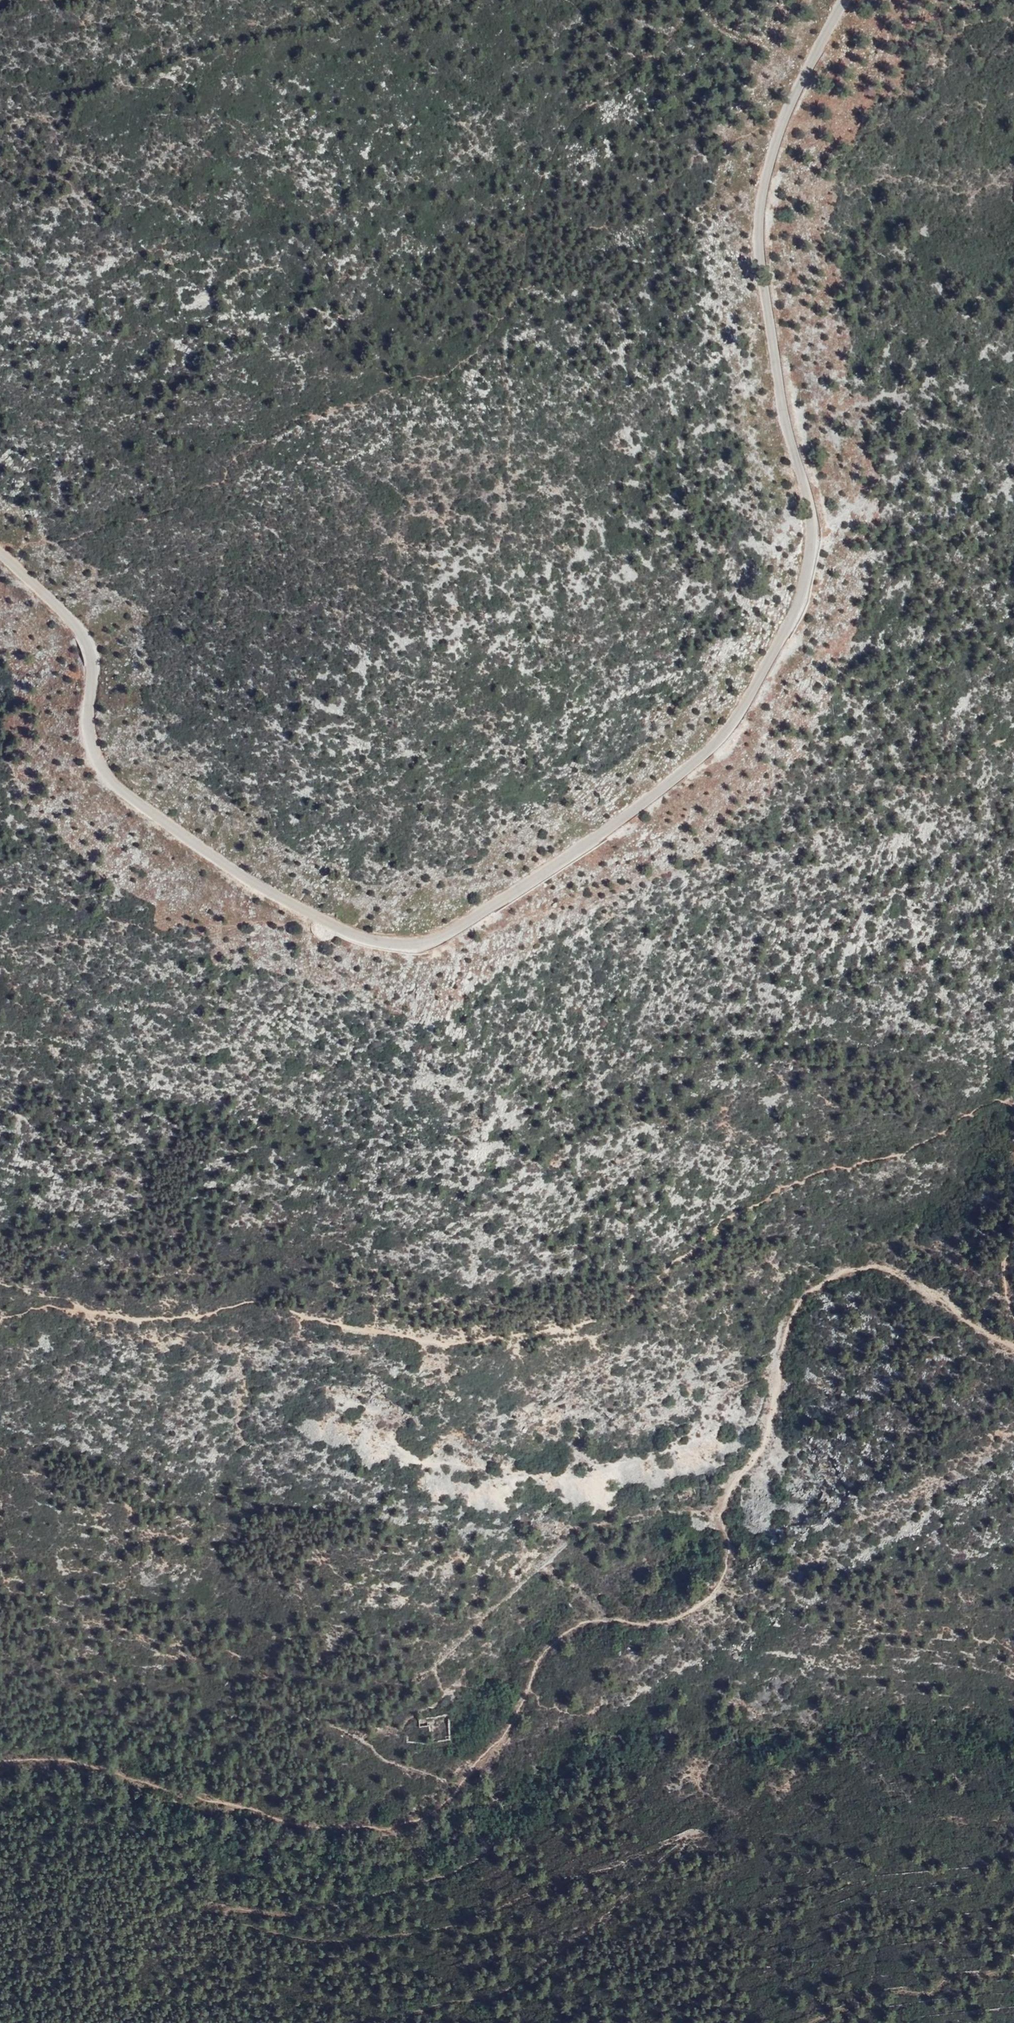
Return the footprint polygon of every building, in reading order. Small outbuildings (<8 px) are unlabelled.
[(449,1716),(405,1720),(408,1744),(451,1740),(449,1716)]
